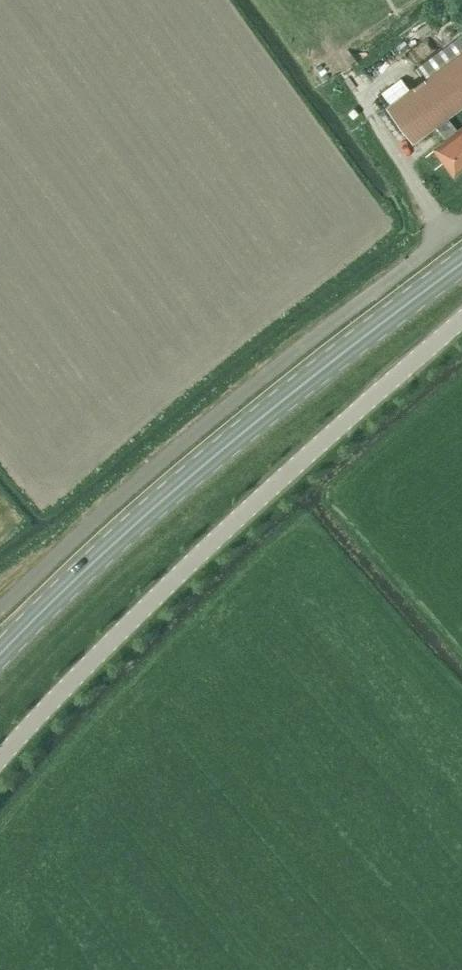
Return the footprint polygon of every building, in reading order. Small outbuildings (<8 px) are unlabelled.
[(425,63),(433,74),(386,108),(412,144),(435,127),(445,141),(434,149),(453,175),(461,168),(461,128),(457,132),(447,118),(461,107),(461,35),(425,63)]
